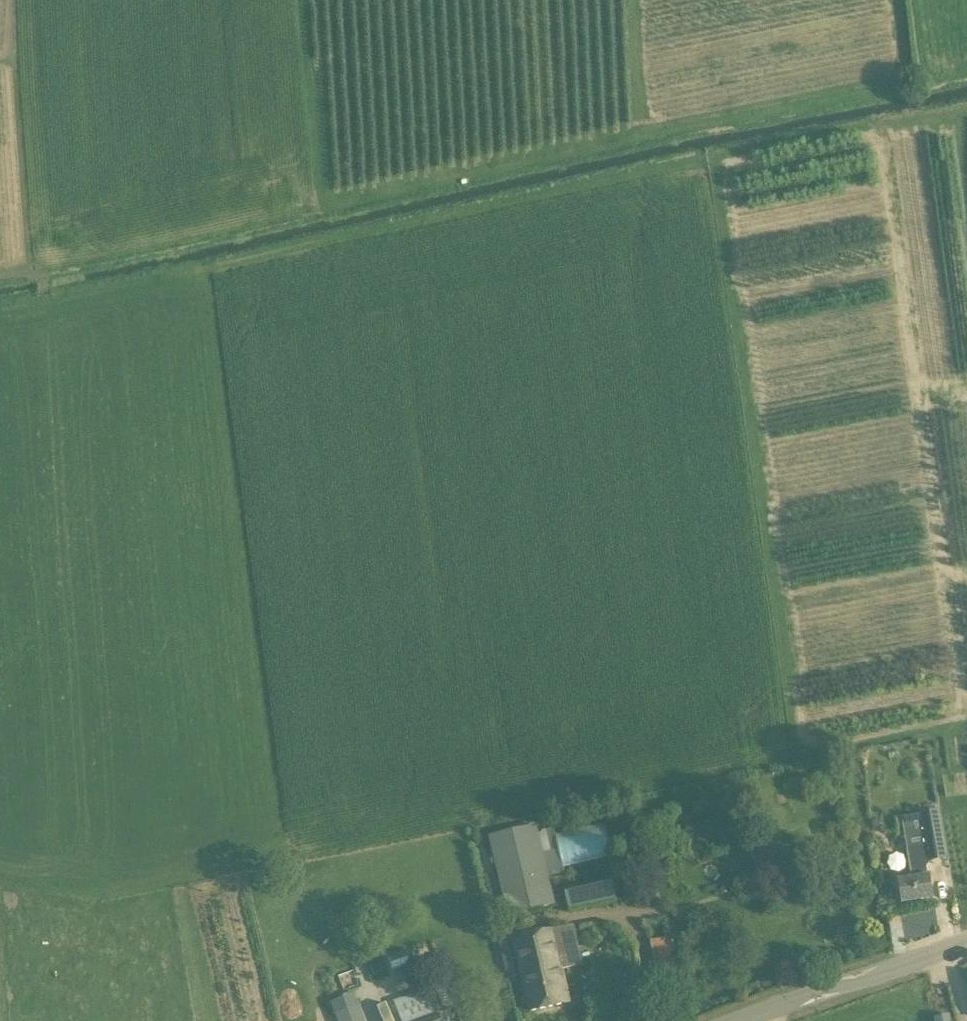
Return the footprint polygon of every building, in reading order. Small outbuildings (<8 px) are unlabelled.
[(901,884),(898,884),(902,905),(932,899),(928,878),(927,879),(924,867),(927,863),(949,859),(940,810),(918,813),(924,844),(907,848),(911,875),(900,877),(901,884)] [(556,906),(538,830),(490,841),(508,917),(556,906)] [(570,911),(617,900),(610,874),(563,885),(570,911)] [(562,969),(582,964),(572,925),(514,939),(530,1011),(569,1001),(562,969)] [(660,962),(674,959),(668,936),(654,940),(660,962)] [(436,1014),(435,1015),(429,1000),(424,1002),(420,990),(391,1001),(399,1020),(438,1020),(436,1014)] [(341,1020),(369,1020),(361,1004),(338,1013),(341,1020)]
